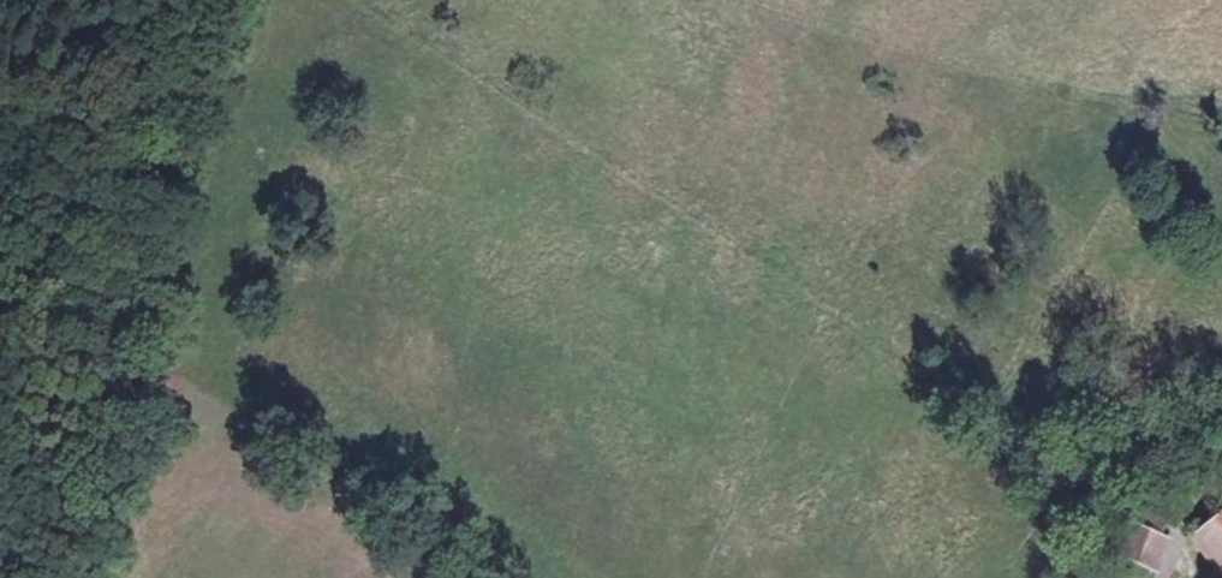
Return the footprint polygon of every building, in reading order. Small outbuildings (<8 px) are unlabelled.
[(1127,485),(1099,559),(1149,577),(1157,577),(1169,546),(1146,537),(1161,498),(1127,485)] [(1182,539),(1215,577),(1221,577),(1221,505),(1182,539)]
